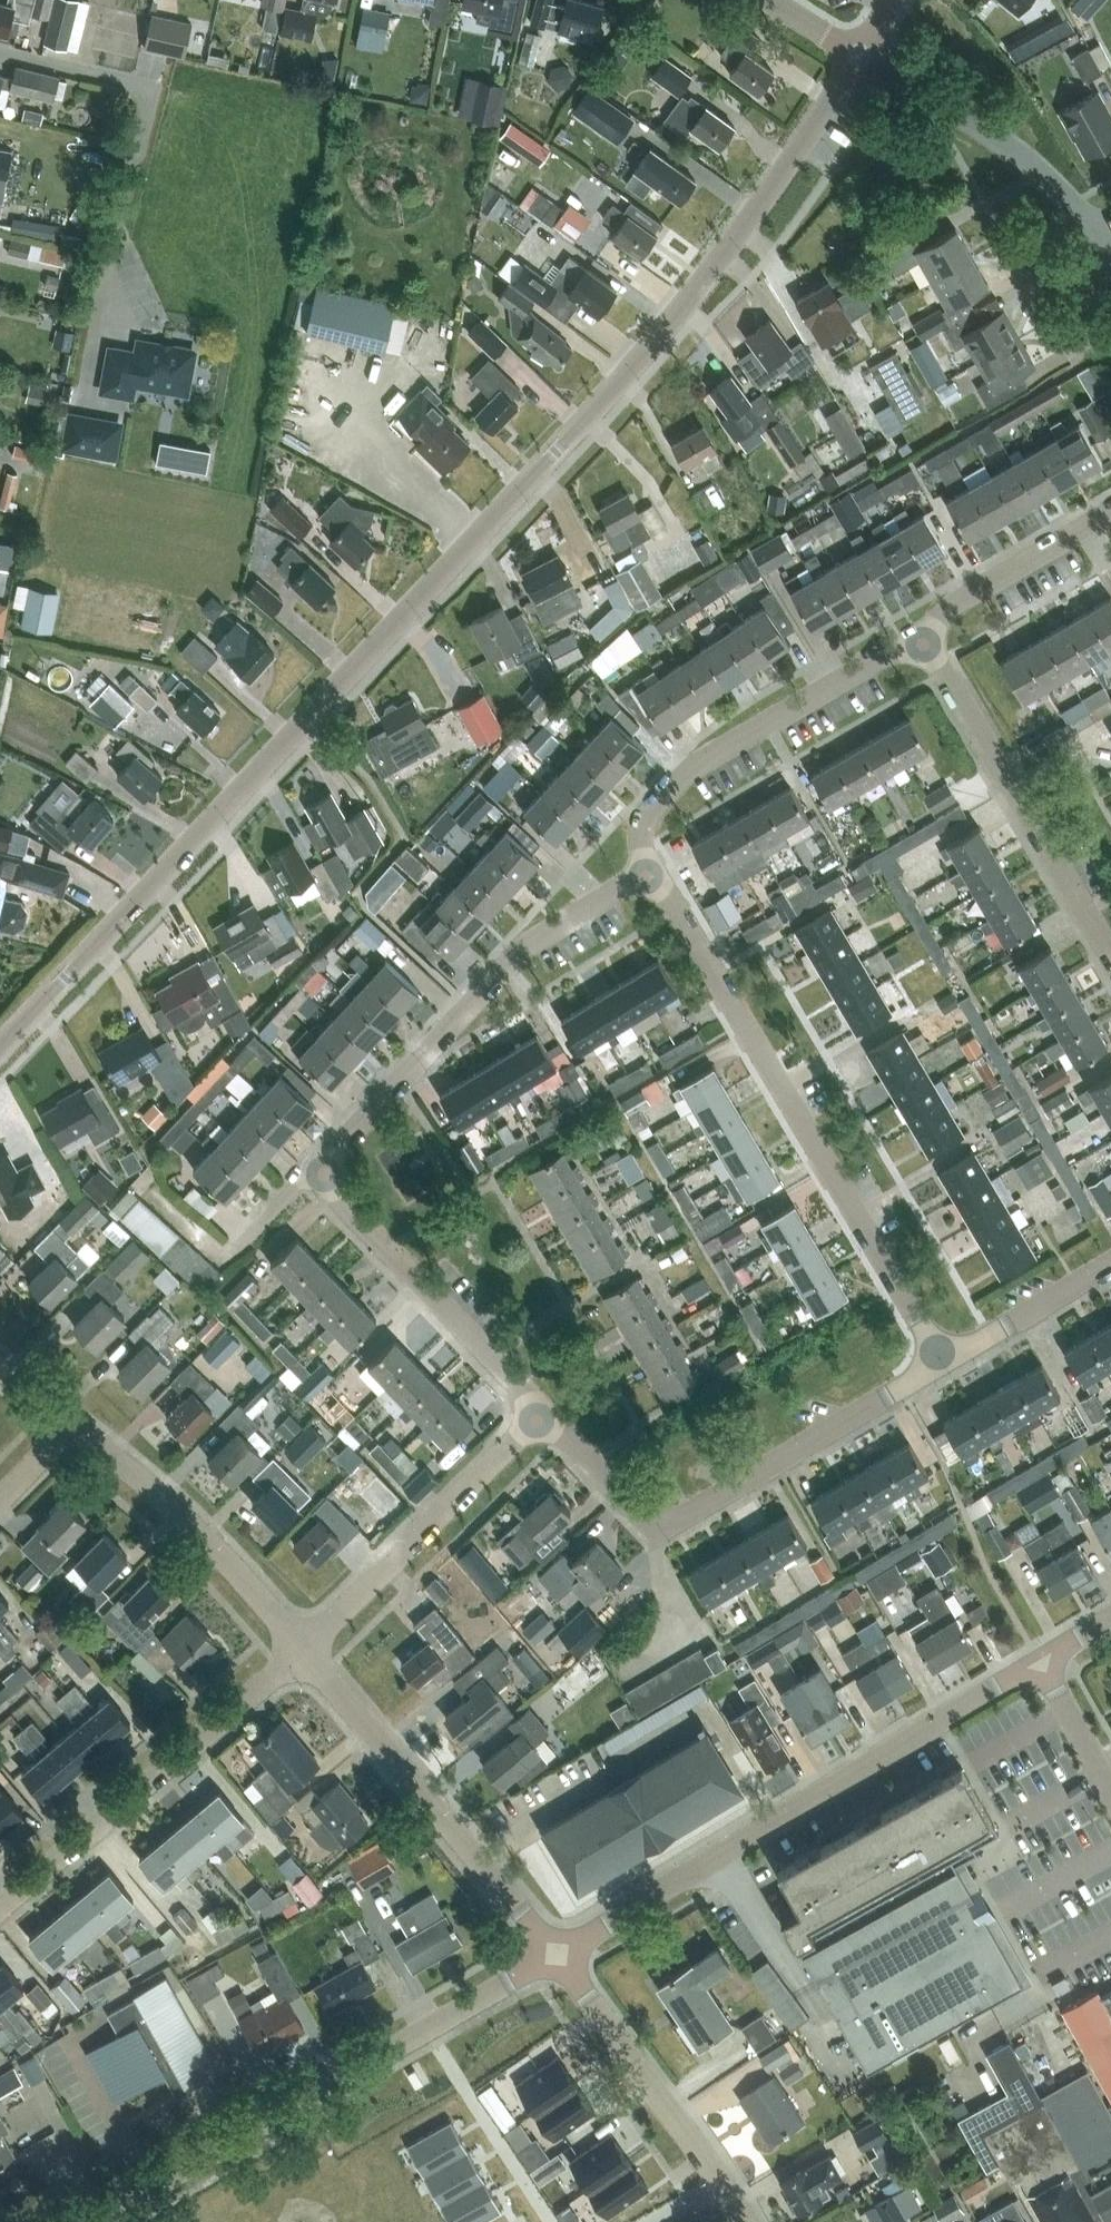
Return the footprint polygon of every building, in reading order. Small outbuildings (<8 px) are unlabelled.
[(21,20),(30,22),(32,13),(48,17),(53,0),(9,0),(8,4),(0,2),(0,32),(8,34),(8,33),(17,35),(21,20)] [(68,49),(80,0),(55,0),(44,43),(68,49)] [(262,7),(267,8),(262,30),(276,34),(282,10),(284,10),(286,0),(264,0),(262,7)] [(303,10),(317,13),(317,14),(323,15),(330,10),(332,1),(338,2),(338,0),(305,0),(303,10)] [(430,22),(445,25),(450,0),(434,0),(430,22)] [(477,21),(490,23),(489,26),(489,27),(513,32),(519,5),(501,2),(501,0),(464,0),(464,4),(480,7),(477,21)] [(547,17),(562,21),(560,30),(594,39),(603,6),(583,0),(568,0),(566,6),(551,2),(552,0),(537,0),(531,22),(545,26),(547,17)] [(1019,13),(1030,0),(1003,0),(1019,13)] [(1085,20),(1104,0),(1079,0),(1072,8),(1085,20)] [(312,40),(317,14),(317,13),(303,10),(287,7),(281,33),(312,40)] [(363,10),(359,31),(386,36),(390,15),(363,10)] [(193,22),(153,13),(145,48),(185,57),(193,22)] [(758,94),(774,72),(749,53),(760,38),(734,19),(722,36),(730,42),(721,54),(736,65),(730,73),(758,94)] [(534,66),(543,35),(528,31),(520,62),(534,66)] [(1007,46),(1016,62),(1029,55),(1020,39),(1007,46)] [(1103,72),(1089,47),(1071,57),(1085,82),(1103,72)] [(652,75),(679,95),(692,76),(666,57),(652,75)] [(0,86),(11,88),(11,89),(54,100),(60,77),(17,67),(14,79),(3,76),(3,75),(0,74),(0,88),(0,86)] [(494,123),(502,84),(483,80),(475,119),(494,123)] [(634,120),(590,88),(574,110),(619,141),(634,120)] [(1096,91),(1061,111),(1071,129),(1073,128),(1088,154),(1110,142),(1110,118),(1096,91)] [(689,99),(683,95),(665,120),(687,136),(693,128),(719,148),(735,126),(707,106),(692,95),(689,99)] [(517,144),(529,152),(537,140),(525,132),(517,144)] [(668,160),(651,148),(636,170),(627,183),(644,195),(653,183),(680,202),(696,180),(668,160)] [(4,202),(12,151),(0,149),(0,202),(4,202)] [(500,208),(507,198),(495,190),(488,199),(500,208)] [(532,205),(529,209),(542,218),(554,201),(541,192),(532,205)] [(524,200),(520,205),(528,211),(529,209),(532,205),(524,200)] [(554,201),(542,218),(553,226),(554,224),(576,239),(587,225),(565,209),(554,201)] [(613,204),(604,218),(619,228),(613,236),(641,256),(657,234),(653,232),(651,230),(659,219),(636,203),(628,214),(624,211),(613,204)] [(529,209),(528,211),(574,243),(576,239),(554,224),(553,226),(542,218),(529,209)] [(11,232),(28,234),(30,220),(13,218),(11,232)] [(928,229),(885,253),(896,274),(920,260),(931,280),(973,257),(956,228),(934,240),(928,229)] [(67,252),(13,239),(9,253),(63,266),(67,252)] [(526,263),(512,280),(545,304),(566,320),(581,301),(598,314),(617,289),(588,268),(571,255),(551,282),(526,263)] [(989,286),(973,257),(931,280),(948,309),(967,298),(989,286)] [(473,293),(485,287),(480,276),(481,271),(467,280),(473,293)] [(514,331),(535,349),(532,352),(545,361),(547,359),(548,359),(549,358),(557,365),(571,347),(563,340),(564,338),(536,315),(534,317),(526,311),(533,301),(509,281),(499,296),(515,310),(510,316),(514,331)] [(852,324),(850,320),(871,308),(857,285),(837,297),(828,281),(798,299),(811,322),(812,322),(823,341),(852,324)] [(307,330),(385,349),(396,302),(318,284),(307,330)] [(913,322),(923,340),(950,324),(940,307),(913,322)] [(988,320),(981,308),(944,329),(956,349),(967,342),(978,361),(1019,338),(1004,311),(988,320)] [(494,357),(509,342),(482,317),(468,332),(494,357)] [(792,377),(815,360),(801,340),(792,346),(793,347),(791,348),(771,319),(747,336),(755,347),(741,357),(739,354),(737,355),(761,388),(763,387),(754,376),(779,359),(792,377)] [(1035,365),(1019,338),(978,361),(989,380),(977,387),(989,407),(1027,385),(1020,373),(1035,365)] [(190,370),(194,351),(190,351),(190,348),(176,345),(175,348),(140,341),(138,354),(136,354),(136,351),(114,347),(114,350),(111,349),(104,390),(132,395),(134,382),(187,391),(188,385),(190,386),(193,371),(190,370)] [(872,366),(881,382),(905,369),(895,352),(872,366)] [(511,398),(521,388),(489,359),(472,377),(493,397),(476,414),(494,432),(519,405),(511,398)] [(921,369),(931,387),(947,377),(937,360),(921,369)] [(1093,396),(1105,390),(1093,364),(1081,369),(1093,396)] [(911,368),(911,369),(906,371),(916,389),(920,395),(925,392),(911,368)] [(711,389),(730,415),(722,420),(736,439),(760,422),(747,404),(751,401),(732,374),(711,389)] [(47,387),(31,383),(26,400),(52,407),(58,383),(49,381),(47,387)] [(937,386),(939,390),(937,391),(946,405),(956,399),(948,384),(946,381),(937,386)] [(1041,407),(1063,395),(1058,384),(1036,397),(1041,407)] [(927,408),(916,389),(892,402),(904,422),(927,408)] [(448,416),(423,390),(403,410),(424,432),(429,427),(432,431),(418,445),(444,471),(450,464),(451,464),(470,444),(445,419),(448,416)] [(1027,416),(1041,407),(1036,397),(1021,406),(1027,416)] [(1110,432),(1110,430),(1094,399),(1079,407),(1097,440),(1110,432)] [(842,406),(826,415),(849,455),(865,446),(842,406)] [(999,418),(1005,429),(1020,420),(1014,410),(999,418)] [(66,446),(114,455),(120,424),(72,415),(66,446)] [(806,454),(780,417),(765,428),(791,465),(806,454)] [(1080,475),(1102,462),(1080,423),(1067,431),(1063,423),(1061,419),(1051,425),(1058,436),(1080,475)] [(977,431),(983,441),(998,433),(992,422),(977,431)] [(701,457),(709,471),(723,463),(715,449),(717,448),(704,426),(673,443),(686,465),(701,457)] [(955,444),(961,454),(976,446),(970,435),(955,444)] [(1058,488),(1080,475),(1058,436),(1036,449),(1058,488)] [(18,443),(16,454),(40,458),(41,447),(18,443)] [(953,458),(948,448),(933,456),(938,467),(953,458)] [(1036,501),(1058,488),(1036,449),(1023,456),(1019,448),(1009,453),(1014,462),(1036,501)] [(183,468),(207,472),(210,455),(186,450),(183,468)] [(1036,501),(1014,462),(992,474),(1014,513),(1036,501)] [(836,475),(833,470),(819,477),(826,491),(840,484),(836,475)] [(893,493),(907,485),(902,474),(887,483),(893,493)] [(970,487),(992,526),(1014,513),(992,474),(991,475),(970,487)] [(726,504),(714,483),(690,496),(702,517),(726,504)] [(865,496),(871,506),(886,497),(879,487),(865,496)] [(969,539),(992,526),(970,487),(947,500),(969,539)] [(868,517),(863,510),(858,500),(852,489),(830,502),(836,512),(841,523),(846,530),(868,517)] [(603,529),(614,549),(630,540),(633,544),(651,534),(640,515),(641,515),(628,492),(601,508),(611,525),(603,529)] [(785,513),(788,495),(770,492),(767,510),(785,513)] [(351,505),(340,494),(319,516),(338,533),(330,541),(356,565),(375,545),(362,534),(365,531),(364,530),(371,523),(372,511),(374,511),(374,510),(351,505)] [(311,524),(282,497),(270,510),(300,537),(311,524)] [(895,514),(902,526),(924,565),(947,552),(924,513),(913,520),(906,508),(895,514)] [(827,531),(841,523),(836,512),(821,521),(827,531)] [(902,578),(924,565),(902,526),(891,532),(884,520),(873,526),(880,539),(902,578)] [(799,533),(805,544),(820,535),(814,525),(799,533)] [(794,555),(779,531),(752,548),(766,572),(794,555)] [(880,590),(902,578),(880,539),(868,545),(861,533),(850,539),(858,552),(880,590)] [(710,540),(697,547),(706,564),(720,557),(710,540)] [(311,563),(300,552),(292,545),(281,556),(300,574),(292,582),(317,606),(336,586),(311,562),(311,563)] [(736,559),(750,581),(762,574),(748,551),(736,559)] [(858,552),(836,564),(858,603),(880,590),(858,552)] [(804,560),(814,577),(836,616),(858,603),(836,564),(825,571),(815,554),(804,560)] [(525,573),(532,587),(528,589),(545,621),(582,602),(566,570),(568,568),(566,565),(564,566),(559,556),(525,573)] [(617,573),(638,608),(662,594),(642,559),(638,561),(617,573)] [(713,574),(724,591),(745,578),(734,560),(713,574)] [(814,629),(836,616),(814,577),(803,583),(797,573),(785,579),(814,629)] [(703,605),(724,591),(713,574),(691,588),(703,605)] [(259,577),(245,593),(271,616),(285,600),(259,577)] [(16,606),(25,608),(22,626),(53,632),(61,591),(20,583),(16,606)] [(744,620),(768,657),(790,642),(783,632),(793,625),(770,591),(758,599),(763,607),(744,620)] [(691,615),(703,607),(696,597),(684,605),(691,615)] [(1090,610),(1110,647),(1110,597),(1090,610)] [(513,628),(502,606),(472,621),(491,656),(509,647),(517,663),(542,650),(527,621),(513,628)] [(669,629),(683,620),(676,610),(663,619),(669,629)] [(1090,610),(1068,622),(1090,661),(1110,649),(1110,647),(1090,610)] [(256,636),(245,627),(237,619),(215,643),(234,660),(233,661),(252,678),(275,653),(256,636)] [(747,671),(768,657),(744,620),(732,627),(727,620),(717,626),(723,634),(747,671)] [(1068,622),(1046,635),(1068,674),(1080,667),(1084,674),(1093,668),(1089,661),(1090,661),(1068,622)] [(662,634),(655,624),(642,633),(648,643),(662,634)] [(575,634),(548,647),(557,667),(584,654),(575,634)] [(723,634),(701,648),(726,685),(747,671),(723,634)] [(181,652),(204,673),(219,657),(196,635),(181,652)] [(1068,674),(1046,635),(1024,647),(1046,686),(1068,674)] [(619,662),(641,648),(634,638),(613,652),(619,662)] [(1023,699),(1046,686),(1024,647),(1001,661),(1023,699)] [(705,699),(726,685),(701,648),(690,655),(687,651),(679,656),(682,661),(680,662),(705,699)] [(539,679),(523,697),(535,707),(554,685),(558,683),(544,654),(530,661),(539,679)] [(660,676),(659,676),(684,713),(705,699),(680,662),(669,670),(661,658),(652,664),(660,676)] [(1096,673),(1104,687),(1110,683),(1103,670),(1096,673)] [(148,708),(158,698),(131,672),(121,683),(148,708)] [(169,692),(172,688),(181,679),(173,672),(161,685),(169,692)] [(99,674),(87,687),(96,696),(91,702),(115,725),(135,704),(111,681),(109,683),(99,674)] [(663,728),(684,713),(659,676),(648,684),(643,677),(619,693),(643,722),(654,714),(663,728)] [(183,677),(172,688),(185,700),(178,708),(203,732),(221,712),(196,689),(195,689),(183,677)] [(576,708),(588,694),(580,686),(567,700),(576,708)] [(484,693),(458,707),(478,744),(504,729),(484,693)] [(379,733),(363,741),(382,776),(424,753),(412,732),(427,724),(413,698),(397,706),(396,704),(393,704),(387,707),(386,710),(387,712),(382,715),(391,730),(380,736),(379,733)] [(1095,720),(1109,712),(1104,702),(1089,711),(1095,720)] [(553,732),(570,714),(562,706),(545,724),(553,732)] [(1087,725),(1082,715),(1065,724),(1071,734),(1087,725)] [(612,716),(594,736),(627,766),(644,746),(612,716)] [(919,768),(914,757),(929,749),(910,716),(885,731),(904,763),(903,763),(909,773),(919,768)] [(545,724),(527,743),(536,751),(553,732),(545,724)] [(1058,729),(1045,736),(1051,746),(1063,738),(1058,729)] [(885,731),(861,745),(880,777),(903,763),(904,763),(885,731)] [(627,766),(594,736),(577,754),(609,784),(627,766)] [(118,751),(130,762),(118,775),(144,798),(163,778),(150,766),(153,762),(154,763),(155,762),(129,739),(118,751)] [(861,745),(836,759),(855,791),(863,806),(873,800),(868,791),(871,790),(867,784),(880,777),(861,745)] [(65,762),(87,782),(99,768),(77,749),(65,762)] [(592,803),(609,784),(577,754),(559,773),(592,803)] [(836,759),(812,774),(830,806),(855,791),(836,759)] [(510,762),(498,775),(506,783),(519,770),(510,762)] [(575,822),(592,803),(559,773),(542,792),(575,822)] [(927,797),(935,810),(955,799),(947,785),(927,797)] [(791,786),(766,800),(784,832),(809,818),(791,786)] [(92,845),(114,819),(82,791),(53,824),(40,812),(30,823),(63,851),(78,833),(92,845)] [(347,819),(332,792),(307,807),(315,819),(305,825),(318,848),(343,834),(356,856),(384,840),(365,808),(347,819)] [(558,841),(575,822),(542,792),(525,810),(558,841)] [(448,809),(454,815),(459,810),(461,812),(465,807),(463,805),(457,799),(448,809)] [(789,841),(784,832),(766,800),(741,814),(760,846),(765,855),(789,841)] [(961,805),(940,817),(946,827),(967,815),(961,805)] [(754,871),(749,863),(745,855),(760,846),(741,814),(717,828),(736,861),(744,877),(754,871)] [(918,843),(946,827),(940,817),(912,833),(918,843)] [(449,829),(438,819),(430,828),(440,838),(449,829)] [(477,838),(489,849),(522,879),(539,860),(532,854),(541,845),(515,821),(497,841),(485,830),(477,838)] [(11,828),(12,827),(0,824),(0,846),(7,848),(11,828)] [(947,844),(962,868),(994,850),(979,825),(947,844)] [(721,869),(736,861),(717,828),(692,843),(718,887),(728,882),(725,877),(721,869)] [(429,851),(438,841),(429,833),(420,843),(429,851)] [(895,857),(918,843),(912,833),(889,846),(895,857)] [(275,864),(263,871),(279,898),(290,891),(314,877),(327,899),(341,891),(323,860),(310,868),(294,841),(269,855),(275,864)] [(895,857),(889,846),(851,868),(857,879),(895,857)] [(505,898),(522,879),(489,849),(472,868),(505,898)] [(968,880),(976,893),(1008,874),(994,850),(962,868),(950,875),(957,886),(968,880)] [(8,879),(63,895),(70,872),(18,856),(0,852),(0,928),(15,931),(25,925),(28,910),(22,901),(4,896),(8,879)] [(421,862),(409,852),(398,864),(410,874),(421,862)] [(505,898),(472,868),(455,886),(488,916),(505,898)] [(912,897),(898,873),(887,880),(901,904),(912,897)] [(841,874),(840,874),(817,888),(823,898),(847,884),(841,874)] [(976,893),(990,917),(1022,898),(1008,874),(976,893)] [(859,879),(848,885),(857,900),(868,894),(859,879)] [(391,893),(376,880),(366,891),(369,906),(376,911),(391,893)] [(488,916),(455,886),(444,898),(438,892),(429,900),(436,907),(438,905),(470,935),(488,916)] [(792,902),(791,903),(781,886),(769,894),(784,921),(798,913),(792,902)] [(798,913),(823,898),(817,888),(792,902),(798,913)] [(728,895),(705,909),(718,931),(741,918),(728,895)] [(901,904),(916,928),(927,922),(912,897),(901,904)] [(990,917),(983,921),(989,932),(997,928),(1005,942),(1037,923),(1022,898),(990,917)] [(289,938),(275,913),(263,919),(255,905),(217,927),(233,955),(251,945),(258,956),(268,950),(276,965),(302,950),(294,935),(289,938)] [(452,955),(470,935),(438,905),(436,907),(428,915),(422,909),(403,929),(429,954),(440,943),(452,955)] [(796,929),(812,956),(847,936),(831,909),(796,929)] [(744,930),(750,941),(774,927),(768,916),(744,930)] [(375,949),(388,935),(368,917),(355,931),(375,949)] [(916,928),(929,951),(940,945),(927,922),(916,928)] [(812,956),(826,979),(860,958),(847,936),(812,956)] [(956,971),(940,945),(929,951),(945,977),(956,971)] [(1051,946),(1019,965),(1033,990),(1065,971),(1051,946)] [(900,950),(888,957),(894,968),(906,961),(900,950)] [(312,961),(319,968),(331,980),(341,969),(322,952),(312,961)] [(876,984),(860,958),(826,979),(841,1005),(876,984)] [(635,973),(655,1005),(654,1005),(657,1013),(667,1007),(663,1000),(678,990),(659,959),(635,973)] [(369,979),(369,980),(401,1010),(419,990),(386,960),(377,970),(370,964),(362,973),(369,979)] [(242,1007),(225,976),(211,984),(198,961),(181,970),(184,976),(158,990),(166,1003),(154,1010),(154,1009),(153,1010),(164,1029),(165,1029),(164,1028),(176,1022),(178,1021),(180,1024),(184,1028),(189,1029),(193,1028),(201,1023),(204,1020),(205,1016),(204,1011),(202,1007),(212,1001),(222,1019),(229,1015),(242,1007)] [(294,980),(301,987),(319,968),(312,961),(294,980)] [(1079,995),(1065,971),(1033,990),(1047,1014),(1079,995)] [(630,1020),(654,1005),(655,1005),(635,973),(610,988),(630,1020)] [(369,980),(351,998),(384,1029),(401,1010),(369,980)] [(876,984),(841,1005),(857,1032),(892,1011),(876,984)] [(299,1007),(310,995),(301,987),(290,999),(299,1007)] [(630,1020),(610,988),(587,1003),(606,1034),(612,1044),(622,1038),(616,1029),(630,1020)] [(951,991),(936,1000),(943,1012),(958,1003),(951,991)] [(959,1001),(973,1025),(984,1019),(969,995),(959,1001)] [(1094,1020),(1079,995),(1047,1014),(1049,1017),(1053,1024),(1061,1038),(1062,1039),(1094,1020)] [(327,1010),(334,1017),(367,1047),(384,1029),(351,998),(342,1008),(335,1002),(327,1010)] [(592,1043),(606,1034),(587,1003),(562,1018),(587,1059),(597,1052),(592,1043)] [(280,1027),(293,1013),(285,1005),(271,1019),(280,1027)] [(1047,1014),(1037,1020),(1043,1030),(1053,1024),(1049,1017),(1047,1014)] [(229,1015),(222,1019),(232,1036),(239,1032),(229,1015)] [(318,1035),(317,1036),(350,1066),(367,1047),(334,1017),(326,1026),(319,1020),(311,1029),(318,1035)] [(973,1025),(986,1047),(997,1041),(984,1019),(973,1025)] [(1094,1020),(1062,1039),(1061,1038),(1046,1047),(1052,1058),(1068,1049),(1076,1063),(1108,1044),(1094,1020)] [(168,1040),(155,1048),(143,1027),(101,1051),(119,1082),(152,1063),(162,1083),(176,1105),(194,1086),(168,1040)] [(868,1051),(883,1076),(918,1056),(903,1031),(868,1051)] [(556,1064),(537,1033),(512,1049),(531,1080),(537,1091),(548,1084),(542,1074),(556,1064)] [(698,1033),(676,1044),(682,1056),(704,1043),(698,1033)] [(276,1054),(256,1035),(230,1063),(239,1071),(256,1053),(268,1063),(276,1054)] [(974,1035),(963,1042),(972,1057),(984,1051),(974,1035)] [(332,1085),(350,1066),(317,1036),(308,1045),(302,1040),(293,1049),(332,1085)] [(986,1047),(1002,1073),(1012,1068),(997,1041),(986,1047)] [(682,1056),(676,1044),(669,1049),(659,1054),(665,1065),(682,1056)] [(531,1080),(512,1049),(488,1063),(508,1095),(512,1103),(522,1097),(517,1089),(531,1080)] [(213,1082),(230,1063),(222,1056),(205,1074),(213,1082)] [(883,1076),(897,1100),(932,1079),(918,1056),(883,1076)] [(988,1059),(976,1066),(983,1079),(995,1073),(988,1059)] [(581,1074),(572,1060),(558,1069),(566,1082),(560,1085),(572,1106),(575,1104),(594,1093),(582,1073),(581,1074)] [(648,1061),(629,1073),(634,1083),(654,1072),(648,1061)] [(230,1063),(213,1082),(222,1090),(239,1071),(230,1063)] [(508,1095),(488,1063),(465,1078),(484,1109),(508,1095)] [(271,1085),(265,1079),(258,1087),(264,1093),(263,1094),(296,1124),(314,1104),(309,1100),(317,1091),(289,1065),(271,1085)] [(687,1093),(695,1106),(727,1088),(713,1065),(672,1089),(677,1098),(687,1093)] [(1044,1094),(1071,1078),(1063,1065),(1037,1081),(1044,1094)] [(1027,1092),(1012,1068),(1002,1073),(1016,1098),(1027,1092)] [(634,1083),(629,1073),(609,1084),(615,1094),(634,1083)] [(213,1082),(205,1074),(194,1086),(188,1092),(196,1100),(202,1094),(213,1082)] [(1078,1093),(1085,1104),(1096,1097),(1104,1111),(1110,1107),(1110,1074),(1078,1093)] [(475,1126),(471,1118),(484,1109),(465,1078),(440,1093),(464,1131),(475,1126)] [(949,1109),(932,1079),(897,1100),(914,1129),(949,1109)] [(211,1102),(222,1090),(213,1082),(202,1094),(211,1102)] [(43,1113),(61,1143),(87,1128),(95,1142),(120,1128),(105,1102),(93,1109),(81,1087),(67,1095),(69,1098),(43,1113)] [(629,1115),(641,1109),(651,1103),(642,1087),(620,1099),(629,1115)] [(1040,1102),(1048,1115),(1074,1100),(1066,1087),(1040,1102)] [(704,1122),(692,1128),(696,1136),(708,1129),(740,1110),(727,1088),(695,1106),(704,1122)] [(1027,1092),(1016,1098),(1023,1110),(1034,1103),(1027,1092)] [(229,1097),(243,1109),(246,1106),(232,1093),(229,1097)] [(279,1142),(296,1124),(263,1094),(246,1112),(279,1142)] [(999,1118),(1019,1107),(1012,1095),(993,1106),(999,1118)] [(196,1100),(185,1112),(193,1121),(205,1108),(196,1100)] [(144,1119),(155,1128),(168,1113),(158,1104),(144,1119)] [(572,1106),(554,1116),(560,1126),(581,1115),(575,1104),(572,1106)] [(1104,1111),(1091,1118),(1098,1130),(1110,1122),(1110,1107),(1104,1111)] [(650,1125),(641,1109),(629,1115),(638,1131),(650,1125)] [(949,1109),(914,1129),(929,1154),(964,1133),(949,1109)] [(753,1133),(740,1110),(708,1129),(721,1151),(753,1133)] [(279,1142),(246,1112),(229,1131),(262,1161),(279,1142)] [(1006,1151),(1032,1136),(1019,1114),(993,1129),(1006,1151)] [(542,1136),(560,1126),(554,1116),(536,1126),(542,1136)] [(1044,1146),(1055,1140),(1041,1116),(1030,1122),(1044,1146)] [(188,1127),(179,1119),(161,1138),(170,1146),(188,1127)] [(1069,1144),(1093,1135),(1088,1121),(1064,1130),(1069,1144)] [(244,1180),(262,1161),(229,1131),(220,1140),(211,1132),(203,1141),(212,1149),(244,1180)] [(524,1133),(504,1144),(510,1155),(530,1144),(524,1133)] [(766,1155),(753,1133),(721,1151),(734,1174),(766,1155)] [(647,1146),(655,1160),(667,1153),(659,1139),(647,1146)] [(473,1147),(469,1140),(458,1146),(461,1153),(473,1171),(484,1165),(473,1147)] [(1044,1146),(1059,1171),(1070,1165),(1055,1140),(1044,1146)] [(510,1155),(504,1144),(495,1150),(486,1155),(492,1166),(510,1155)] [(135,1148),(122,1156),(131,1171),(144,1162),(135,1148)] [(212,1149),(194,1168),(227,1199),(244,1180),(212,1149)] [(622,1166),(636,1158),(632,1150),(618,1158),(622,1166)] [(1038,1181),(1054,1172),(1041,1151),(1025,1160),(1038,1181)] [(546,1199),(579,1179),(584,1176),(577,1165),(572,1168),(563,1153),(530,1172),(546,1199)] [(676,1169),(667,1153),(655,1160),(665,1175),(676,1169)] [(940,1173),(955,1198),(989,1177),(975,1153),(940,1173)] [(52,1202),(40,1178),(26,1185),(9,1154),(0,1158),(0,1196),(2,1199),(11,1194),(19,1207),(30,1201),(36,1211),(52,1202)] [(766,1155),(734,1174),(727,1178),(732,1187),(739,1182),(748,1197),(780,1178),(766,1155)] [(1059,1171),(1073,1195),(1084,1189),(1070,1165),(1059,1171)] [(401,1182),(409,1197),(439,1182),(432,1166),(401,1182)] [(100,1202),(118,1184),(100,1167),(83,1186),(100,1202)] [(687,1187),(693,1198),(710,1188),(702,1176),(686,1185),(687,1187)] [(1005,1204),(989,1177),(955,1198),(970,1224),(1005,1204)] [(1107,1216),(1110,1214),(1110,1190),(1103,1177),(1089,1185),(1107,1216)] [(561,1225),(594,1205),(599,1202),(592,1190),(587,1193),(579,1179),(546,1199),(561,1225)] [(1059,1181),(1050,1187),(1056,1198),(1066,1193),(1059,1181)] [(673,1191),(682,1205),(693,1198),(687,1187),(685,1184),(673,1191)] [(1098,1213),(1084,1189),(1073,1195),(1087,1219),(1098,1213)] [(54,1228),(35,1246),(51,1262),(31,1282),(52,1302),(77,1276),(90,1263),(65,1238),(73,1231),(74,1232),(99,1207),(87,1194),(54,1227),(54,1228)] [(121,1218),(143,1238),(161,1217),(140,1197),(121,1218)] [(702,1214),(694,1200),(693,1198),(682,1205),(691,1220),(702,1214)] [(1082,1214),(1076,1202),(1067,1207),(1074,1219),(1082,1214)] [(807,1226),(794,1203),(762,1222),(769,1234),(762,1238),(768,1248),(775,1244),(776,1245),(807,1226)] [(970,1224),(986,1251),(1021,1230),(1005,1204),(970,1224)] [(576,1250),(609,1231),(614,1228),(607,1216),(602,1219),(594,1205),(561,1225),(576,1250)] [(692,1223),(701,1239),(733,1220),(724,1205),(692,1223)] [(115,1216),(106,1227),(122,1242),(132,1231),(115,1216)] [(161,1217),(143,1238),(161,1254),(179,1233),(161,1217)] [(726,1246),(747,1234),(740,1222),(719,1234),(726,1246)] [(821,1248),(807,1226),(776,1245),(782,1256),(789,1267),(821,1248)] [(1001,1276),(1036,1255),(1021,1230),(986,1251),(1001,1276)] [(617,1245),(609,1231),(576,1250),(592,1276),(624,1257),(629,1254),(622,1242),(617,1245)] [(162,1254),(172,1263),(191,1244),(181,1234),(162,1254)] [(107,1264),(124,1282),(151,1255),(134,1238),(107,1264)] [(271,1263),(290,1284),(317,1258),(297,1238),(271,1263)] [(201,1253),(191,1244),(172,1263),(182,1273),(201,1253)] [(789,1267),(802,1289),(834,1271),(821,1248),(789,1267)] [(211,1263),(201,1253),(182,1273),(193,1282),(211,1263)] [(0,1262),(0,1270),(3,1273),(15,1261),(8,1254),(0,1262)] [(714,1262),(722,1277),(734,1270),(726,1255),(714,1262)] [(290,1284),(310,1304),(337,1278),(317,1258),(290,1284)] [(203,1292),(221,1272),(211,1263),(193,1282),(203,1292)] [(110,1304),(124,1290),(103,1269),(85,1288),(98,1301),(75,1325),(97,1347),(125,1319),(110,1304)] [(734,1270),(722,1277),(731,1292),(743,1285),(734,1270)] [(847,1293),(834,1271),(802,1289),(816,1312),(847,1293)] [(223,1298),(249,1324),(258,1316),(242,1300),(259,1283),(249,1273),(223,1298)] [(318,1312),(329,1324),(356,1298),(337,1278),(310,1304),(302,1310),(311,1319),(318,1312)] [(604,1297),(620,1324),(653,1304),(658,1301),(651,1290),(646,1293),(637,1278),(604,1297)] [(703,1293),(695,1282),(682,1290),(689,1302),(703,1293)] [(349,1345),(376,1319),(356,1298),(329,1324),(349,1345)] [(740,1307),(749,1321),(761,1314),(753,1299),(740,1307)] [(635,1349),(668,1330),(673,1327),(666,1315),(661,1318),(653,1304),(620,1324),(635,1349)] [(142,1392),(171,1363),(156,1348),(169,1334),(166,1331),(176,1321),(160,1305),(150,1315),(149,1314),(130,1332),(143,1346),(120,1369),(142,1392)] [(220,1329),(226,1322),(215,1312),(209,1318),(220,1329)] [(769,1329),(761,1314),(749,1321),(757,1336),(769,1329)] [(258,1316),(249,1324),(265,1339),(273,1331),(258,1316)] [(680,1325),(685,1334),(696,1328),(691,1319),(680,1325)] [(1089,1335),(1108,1367),(1110,1372),(1110,1322),(1089,1335)] [(218,1367),(242,1343),(227,1329),(204,1354),(218,1367)] [(688,1353),(681,1341),(676,1344),(668,1330),(635,1349),(650,1375),(683,1356),(688,1353)] [(1091,1391),(1101,1386),(1099,1382),(1095,1375),(1108,1367),(1089,1335),(1065,1350),(1084,1382),(1085,1381),(1088,1387),(1091,1391)] [(376,1373),(387,1385),(414,1359),(395,1339),(368,1365),(363,1370),(371,1378),(376,1373)] [(274,1349),(290,1365),(298,1357),(283,1340),(274,1349)] [(721,1378),(744,1364),(736,1351),(713,1364),(721,1378)] [(256,1352),(246,1362),(262,1376),(272,1366),(256,1352)] [(691,1370),(683,1356),(650,1375),(666,1401),(699,1382),(698,1382),(703,1379),(696,1367),(691,1370)] [(313,1372),(298,1357),(290,1365),(304,1381),(313,1372)] [(434,1380),(414,1359),(387,1385),(407,1405),(434,1380)] [(172,1381),(187,1397),(167,1417),(188,1437),(214,1411),(202,1400),(215,1387),(190,1363),(172,1381)] [(304,1381),(297,1388),(298,1388),(309,1399),(325,1383),(334,1374),(323,1363),(313,1372),(304,1381)] [(1036,1410),(1061,1395),(1042,1363),(1017,1378),(1036,1410)] [(1012,1424),(1019,1436),(1025,1432),(1018,1420),(1036,1410),(1017,1378),(993,1392),(1012,1424)] [(454,1400),(434,1380),(407,1405),(400,1412),(408,1421),(415,1414),(426,1425),(454,1400)] [(321,1399),(345,1424),(354,1415),(341,1402),(348,1395),(337,1383),(321,1399)] [(1093,1420),(1107,1411),(1095,1390),(1080,1398),(1093,1420)] [(993,1392),(967,1407),(986,1439),(992,1449),(1003,1443),(997,1433),(1012,1424),(993,1392)] [(1059,1407),(1075,1434),(1089,1426),(1073,1399),(1059,1407)] [(454,1400),(426,1425),(421,1431),(429,1439),(435,1434),(447,1446),(474,1421),(454,1400)] [(262,1453),(246,1438),(260,1424),(240,1403),(221,1421),(235,1435),(210,1460),(233,1482),(262,1453)] [(967,1407),(944,1421),(969,1464),(979,1458),(972,1447),(986,1439),(967,1407)] [(292,1439),(305,1425),(293,1413),(280,1427),(292,1439)] [(354,1415),(345,1424),(361,1440),(370,1432),(354,1415)] [(285,1449),(302,1466),(328,1440),(311,1423),(285,1449)] [(1084,1434),(1059,1449),(1065,1460),(1090,1445),(1084,1434)] [(353,1466),(364,1453),(349,1440),(338,1453),(353,1466)] [(909,1441),(885,1456),(904,1488),(907,1494),(917,1489),(913,1482),(928,1473),(909,1441)] [(393,1457),(379,1442),(370,1451),(384,1466),(393,1457)] [(1059,1449),(1035,1463),(1041,1474),(1065,1460),(1059,1449)] [(861,1470),(880,1502),(883,1509),(893,1503),(890,1496),(904,1488),(885,1456),(861,1470)] [(254,1476),(266,1489),(253,1502),(278,1527),(299,1507),(277,1486),(290,1473),(273,1457),(254,1476)] [(409,1474),(393,1457),(384,1466),(401,1483),(409,1474)] [(1016,1489),(1041,1474),(1035,1463),(1010,1478),(1016,1489)] [(405,1487),(417,1500),(440,1478),(427,1465),(405,1487)] [(866,1510),(880,1502),(861,1470),(836,1485),(855,1517),(862,1528),(872,1522),(866,1510)] [(1056,1515),(1069,1507),(1054,1482),(1048,1471),(1034,1479),(1056,1515)] [(1010,1478),(986,1492),(992,1503),(1016,1489),(1010,1478)] [(1078,1518),(1091,1511),(1078,1488),(1075,1483),(1062,1490),(1065,1495),(1078,1518)] [(836,1485),(811,1499),(830,1531),(825,1535),(831,1545),(847,1535),(841,1525),(855,1517),(836,1485)] [(387,1490),(378,1500),(396,1515),(404,1505),(387,1490)] [(546,1491),(535,1500),(538,1503),(524,1515),(534,1526),(521,1538),(516,1532),(502,1545),(521,1565),(535,1553),(531,1549),(544,1537),(571,1513),(561,1501),(563,1499),(555,1490),(553,1492),(551,1491),(548,1493),(546,1491)] [(319,1519),(295,1543),(315,1564),(337,1542),(341,1547),(355,1533),(336,1513),(340,1509),(327,1496),(312,1512),(319,1519)] [(64,1501),(39,1527),(49,1537),(32,1555),(51,1573),(69,1554),(61,1547),(85,1521),(64,1501)] [(1110,1506),(1091,1518),(1110,1553),(1110,1506)] [(787,1566),(797,1560),(793,1553),(807,1545),(788,1513),(763,1528),(783,1560),(787,1566)] [(952,1513),(928,1527),(934,1538),(958,1523),(952,1513)] [(1043,1531),(1050,1542),(1073,1582),(1093,1570),(1063,1520),(1060,1522),(1060,1521),(1043,1531)] [(996,1523),(984,1530),(1000,1557),(1012,1551),(996,1523)] [(909,1553),(934,1538),(928,1527),(903,1542),(909,1553)] [(769,1567),(783,1560),(763,1528),(740,1542),(758,1574),(766,1587),(777,1581),(769,1567)] [(1073,1582),(1050,1542),(1043,1531),(1023,1543),(1037,1566),(1036,1566),(1053,1594),(1073,1582)] [(92,1576),(71,1598),(88,1615),(110,1594),(100,1583),(128,1555),(106,1533),(77,1561),(92,1576)] [(939,1539),(920,1551),(935,1575),(954,1563),(939,1539)] [(623,1569),(597,1541),(574,1563),(565,1553),(540,1576),(559,1597),(572,1585),(587,1601),(623,1569)] [(737,1594),(748,1588),(745,1582),(758,1574),(740,1542),(716,1556),(734,1588),(737,1594)] [(885,1568),(909,1553),(903,1542),(878,1557),(885,1568)] [(474,1544),(459,1556),(493,1598),(508,1585),(474,1544)] [(835,1573),(823,1554),(810,1561),(821,1581),(835,1573)] [(720,1597),(734,1588),(716,1556),(690,1571),(709,1603),(710,1603),(714,1609),(724,1604),(720,1597)] [(885,1568),(878,1557),(855,1572),(861,1582),(885,1568)] [(28,1588),(44,1572),(33,1561),(18,1577),(28,1588)] [(155,1630),(147,1622),(171,1598),(149,1576),(132,1594),(128,1590),(111,1608),(127,1624),(121,1630),(138,1647),(155,1630)] [(838,1596),(854,1586),(855,1586),(850,1577),(833,1587),(838,1596)] [(917,1596),(928,1615),(952,1655),(973,1643),(956,1615),(955,1616),(936,1585),(917,1596)] [(833,1587),(832,1586),(808,1600),(814,1610),(837,1597),(838,1596),(833,1587)] [(838,1596),(837,1597),(843,1608),(861,1598),(854,1586),(838,1596)] [(9,1603),(0,1593),(0,1612),(9,1603)] [(808,1600),(783,1615),(790,1625),(814,1610),(808,1600)] [(558,1630),(581,1655),(609,1629),(586,1604),(558,1630)] [(807,1616),(815,1628),(827,1621),(819,1609),(807,1616)] [(146,1654),(163,1671),(173,1661),(167,1654),(173,1648),(192,1666),(216,1642),(196,1622),(195,1623),(187,1614),(172,1630),(171,1629),(162,1637),(155,1630),(138,1647),(146,1654)] [(790,1625),(783,1615),(759,1629),(765,1640),(773,1635),(790,1625)] [(916,1639),(932,1667),(952,1655),(928,1615),(909,1627),(916,1639)] [(76,1627),(67,1618),(56,1627),(65,1637),(76,1627)] [(810,1631),(803,1619),(791,1626),(799,1638),(810,1631)] [(62,1636),(47,1621),(36,1631),(52,1649),(64,1639),(62,1636)] [(536,1646),(546,1637),(532,1622),(522,1632),(536,1646)] [(0,1629),(0,1635),(10,1646),(19,1638),(6,1623),(0,1629)] [(453,1649),(464,1640),(449,1623),(402,1662),(419,1683),(432,1672),(441,1682),(439,1683),(440,1684),(462,1666),(461,1665),(454,1671),(438,1651),(448,1643),(453,1649)] [(873,1642),(866,1646),(893,1691),(913,1679),(886,1634),(881,1637),(876,1628),(868,1633),(873,1642)] [(750,1649),(765,1640),(759,1629),(734,1644),(740,1655),(745,1652),(750,1649)] [(0,1635),(0,1653),(2,1654),(10,1646),(0,1635)] [(774,1636),(746,1653),(754,1667),(782,1651),(774,1636)] [(873,1703),(893,1691),(866,1646),(862,1639),(842,1652),(873,1703)] [(58,1651),(80,1675),(92,1664),(70,1640),(58,1651)] [(499,1666),(508,1659),(497,1645),(454,1681),(468,1698),(446,1716),(464,1738),(476,1728),(484,1737),(514,1712),(496,1690),(509,1678),(499,1666)] [(705,1653),(715,1670),(727,1663),(717,1645),(705,1653)] [(10,1646),(2,1654),(8,1661),(17,1652),(10,1646)] [(513,1657),(529,1676),(541,1666),(525,1647),(513,1657)] [(704,1677),(715,1670),(701,1647),(690,1653),(704,1677)] [(690,1653),(679,1660),(693,1683),(704,1677),(690,1653)] [(586,1654),(554,1685),(569,1701),(601,1670),(586,1654)] [(679,1660),(668,1666),(682,1690),(693,1683),(679,1660)] [(23,1662),(13,1671),(23,1682),(33,1674),(23,1662)] [(668,1666),(658,1673),(671,1696),(682,1690),(668,1666)] [(43,1669),(35,1676),(43,1686),(52,1679),(43,1669)] [(827,1677),(823,1670),(818,1673),(816,1670),(811,1673),(801,1679),(831,1729),(851,1716),(838,1694),(837,1695),(827,1677)] [(658,1673),(647,1679),(661,1702),(671,1696),(658,1673)] [(743,1711),(730,1719),(733,1724),(747,1746),(752,1743),(766,1768),(789,1754),(772,1725),(771,1724),(762,1709),(770,1704),(755,1678),(739,1687),(750,1706),(743,1711)] [(647,1679),(636,1685),(650,1709),(661,1702),(647,1679)] [(811,1741),(831,1729),(801,1679),(782,1690),(795,1713),(794,1713),(811,1741)] [(702,1682),(692,1688),(699,1700),(709,1695),(702,1682)] [(79,1705),(88,1698),(76,1683),(67,1691),(79,1705)] [(13,1691),(7,1684),(0,1690),(0,1702),(13,1691)] [(636,1685),(625,1692),(639,1715),(650,1709),(636,1685)] [(692,1688),(682,1694),(690,1706),(699,1700),(692,1688)] [(79,1705),(67,1691),(58,1699),(70,1713),(79,1705)] [(682,1694),(673,1700),(680,1712),(690,1706),(682,1694)] [(79,1705),(109,1741),(131,1722),(109,1697),(96,1708),(88,1698),(79,1705)] [(673,1700),(663,1705),(670,1718),(680,1712),(673,1700)] [(88,1759),(109,1741),(79,1705),(70,1713),(78,1723),(66,1734),(88,1759)] [(663,1705),(653,1711),(661,1723),(670,1718),(663,1705)] [(502,1784),(514,1774),(522,1783),(549,1761),(533,1743),(549,1730),(529,1706),(510,1722),(519,1733),(484,1762),(502,1784)] [(653,1711),(643,1717),(651,1729),(661,1723),(653,1711)] [(643,1717),(634,1722),(641,1735),(651,1729),(643,1717)] [(36,1742),(42,1737),(45,1734),(33,1720),(24,1728),(36,1742)] [(253,1745),(270,1765),(252,1780),(253,1781),(244,1789),(256,1803),(256,1804),(271,1822),(294,1803),(299,1799),(289,1788),(319,1763),(283,1720),(253,1745)] [(634,1722),(624,1728),(631,1741),(641,1735),(634,1722)] [(13,1743),(0,1727),(0,1751),(2,1753),(13,1743)] [(27,1750),(36,1742),(24,1728),(15,1735),(27,1750)] [(624,1728),(614,1734),(622,1746),(629,1742),(631,1741),(624,1728)] [(66,1778),(88,1759),(66,1734),(44,1752),(66,1778)] [(614,1734),(604,1740),(611,1751),(612,1752),(622,1746),(614,1734)] [(705,1738),(551,1831),(581,1880),(582,1880),(579,1874),(590,1867),(593,1873),(613,1861),(610,1855),(621,1849),(624,1854),(643,1842),(640,1837),(651,1830),(655,1836),(674,1824),(670,1818),(681,1812),(685,1817),(704,1805),(701,1800),(712,1793),(715,1799),(735,1787),(711,1748),(712,1747),(708,1739),(706,1740),(705,1738)] [(44,1796),(66,1778),(44,1752),(23,1771),(44,1796)] [(962,1765),(778,1868),(800,1908),(783,1918),(782,1916),(781,1917),(796,1945),(999,1831),(962,1765)] [(311,1829),(321,1841),(329,1845),(339,1843),(343,1840),(345,1842),(368,1823),(353,1803),(356,1801),(340,1782),(320,1798),(312,1788),(299,1799),(294,1803),(314,1826),(311,1829)] [(3,1831),(24,1813),(2,1788),(0,1790),(0,1829),(2,1832),(3,1831)] [(244,1819),(220,1791),(200,1808),(223,1836),(230,1845),(235,1850),(245,1841),(234,1828),(244,1819)] [(204,1853),(223,1836),(200,1808),(180,1825),(204,1853)] [(284,1814),(271,1825),(282,1838),(295,1827),(284,1814)] [(160,1841),(184,1869),(193,1879),(203,1871),(194,1861),(204,1853),(180,1825),(160,1841)] [(184,1869),(160,1841),(140,1858),(164,1886),(174,1878),(183,1887),(193,1879),(184,1869)] [(381,1844),(349,1863),(364,1888),(396,1869),(381,1844)] [(957,1867),(802,1954),(867,2071),(1022,1984),(957,1867)] [(90,1888),(114,1916),(121,1925),(131,1917),(123,1908),(134,1899),(110,1871),(90,1888)] [(324,1893),(307,1872),(292,1883),(310,1905),(324,1893)] [(121,1925),(114,1916),(90,1888),(70,1904),(94,1933),(104,1924),(111,1933),(121,1925)] [(289,1889),(274,1897),(281,1909),(296,1901),(289,1889)] [(436,1957),(435,1955),(460,1940),(446,1914),(445,1915),(432,1892),(411,1905),(424,1927),(398,1942),(414,1970),(436,1957)] [(281,1909),(274,1897),(259,1905),(266,1917),(281,1909)] [(84,1941),(94,1933),(70,1904),(50,1921),(74,1949),(81,1958),(91,1950),(84,1941)] [(174,1915),(188,1932),(199,1923),(184,1906),(174,1915)] [(243,1914),(229,1923),(235,1935),(250,1926),(243,1914)] [(360,1918),(342,1928),(354,1949),(360,1946),(355,1938),(368,1931),(360,1918)] [(54,1966),(74,1949),(50,1921),(30,1938),(54,1966)] [(229,1923),(214,1931),(221,1943),(235,1935),(229,1923)] [(363,1963),(368,1961),(380,1954),(368,1931),(355,1938),(360,1946),(354,1949),(345,1954),(351,1965),(317,1985),(331,2011),(376,1986),(363,1963)] [(256,1954),(269,1947),(264,1939),(252,1946),(256,1954)] [(166,1956),(159,1944),(144,1953),(151,1965),(166,1956)] [(700,2043),(732,2022),(705,1983),(731,1965),(717,1945),(659,1984),(700,2043)] [(276,1950),(258,1961),(274,1990),(293,1979),(276,1950)] [(137,1973),(151,1965),(144,1953),(130,1961),(137,1973)] [(784,2018),(801,2005),(767,1959),(750,1972),(784,2018)] [(213,1979),(225,1973),(218,1961),(207,1968),(213,1979)] [(3,2006),(11,2016),(17,2012),(8,2001),(25,1987),(3,1962),(0,1964),(0,2002),(3,2006)] [(121,1983),(114,1970),(99,1979),(106,1991),(121,1983)] [(51,1985),(55,1990),(72,2010),(87,1998),(65,1972),(51,1985)] [(90,2051),(115,2097),(175,2064),(185,2083),(216,2065),(166,1976),(135,1993),(137,1996),(108,2012),(120,2035),(90,2051)] [(91,2000),(106,1991),(99,1979),(84,1987),(91,2000)] [(53,1999),(38,1982),(26,1992),(41,2009),(53,1999)] [(252,2006),(243,1989),(228,1997),(237,2014),(252,2006)] [(1101,1995),(1098,1989),(1062,2009),(1110,2097),(1110,1990),(1101,1995)] [(282,2039),(304,2027),(287,1998),(278,2003),(275,1999),(265,2005),(261,1997),(251,2003),(255,2011),(240,2019),(260,2052),(262,2051),(262,2050),(282,2038),(282,2039)] [(6,2021),(11,2016),(3,2006),(0,2002),(0,2014),(6,2021)] [(20,2009),(17,2012),(11,2016),(23,2031),(32,2023),(20,2009)] [(757,2049),(777,2036),(761,2013),(742,2026),(757,2049)] [(22,2032),(23,2031),(11,2016),(6,2021),(2,2024),(14,2038),(22,2032)] [(23,2031),(35,2044),(44,2036),(32,2023),(23,2031)] [(14,2038),(13,2039),(24,2051),(32,2044),(22,2032),(14,2038)] [(939,2042),(943,2049),(954,2043),(950,2035),(939,2042)] [(1043,2100),(1040,2095),(1041,2095),(1010,2039),(986,2052),(1020,2113),(1043,2100)] [(1015,2045),(1022,2058),(1032,2052),(1025,2040),(1015,2045)] [(791,2053),(784,2042),(761,2057),(769,2068),(791,2053)] [(46,2075),(35,2055),(20,2065),(31,2084),(46,2075)] [(536,2110),(576,2082),(558,2055),(517,2082),(536,2110)] [(796,2058),(779,2070),(788,2082),(804,2071),(796,2058)] [(0,2077),(0,2094),(23,2080),(16,2068),(0,2077)] [(1040,2095),(1043,2100),(1107,2217),(1110,2215),(1110,2103),(1107,2105),(1087,2069),(1041,2095),(1040,2095)] [(774,2075),(741,2097),(751,2112),(758,2107),(777,2138),(804,2120),(774,2075)] [(576,2082),(536,2110),(555,2138),(595,2110),(576,2082)] [(491,2084),(478,2093),(504,2131),(516,2123),(514,2120),(515,2119),(491,2084)] [(1019,2177),(1029,2194),(1028,2194),(1043,2221),(1099,2221),(1107,2217),(1043,2100),(1020,2113),(983,2133),(985,2138),(998,2162),(1002,2169),(1003,2168),(1011,2182),(1019,2177)] [(893,2113),(899,2123),(911,2117),(905,2106),(893,2113)] [(15,2153),(3,2133),(9,2129),(0,2114),(0,2162),(15,2153)] [(877,2117),(853,2131),(863,2148),(887,2135),(877,2117)] [(407,2144),(424,2174),(468,2149),(451,2119),(407,2144)] [(589,2187),(630,2159),(611,2132),(570,2159),(589,2187)] [(533,2140),(517,2150),(531,2170),(547,2159),(550,2157),(536,2137),(533,2140)] [(998,2162),(985,2138),(973,2145),(986,2169),(998,2162)] [(441,2204),(485,2179),(468,2149),(424,2174),(441,2204)] [(793,2211),(797,2209),(799,2212),(831,2194),(826,2185),(842,2176),(829,2154),(781,2181),(790,2197),(787,2199),(793,2211)] [(547,2159),(531,2170),(540,2184),(556,2173),(547,2159)] [(630,2159),(589,2187),(608,2215),(649,2187),(630,2159)] [(485,2179),(441,2204),(451,2221),(479,2221),(502,2209),(485,2179)] [(974,2181),(961,2188),(968,2201),(981,2194),(974,2181)] [(875,2204),(885,2221),(910,2221),(906,2216),(922,2206),(909,2184),(893,2194),(875,2204)] [(964,2210),(955,2194),(934,2205),(937,2210),(922,2219),(924,2221),(945,2221),(944,2221),(964,2210)] [(1023,2221),(1024,2221),(1013,2200),(977,2220),(978,2221),(1024,2221),(1023,2221)]
